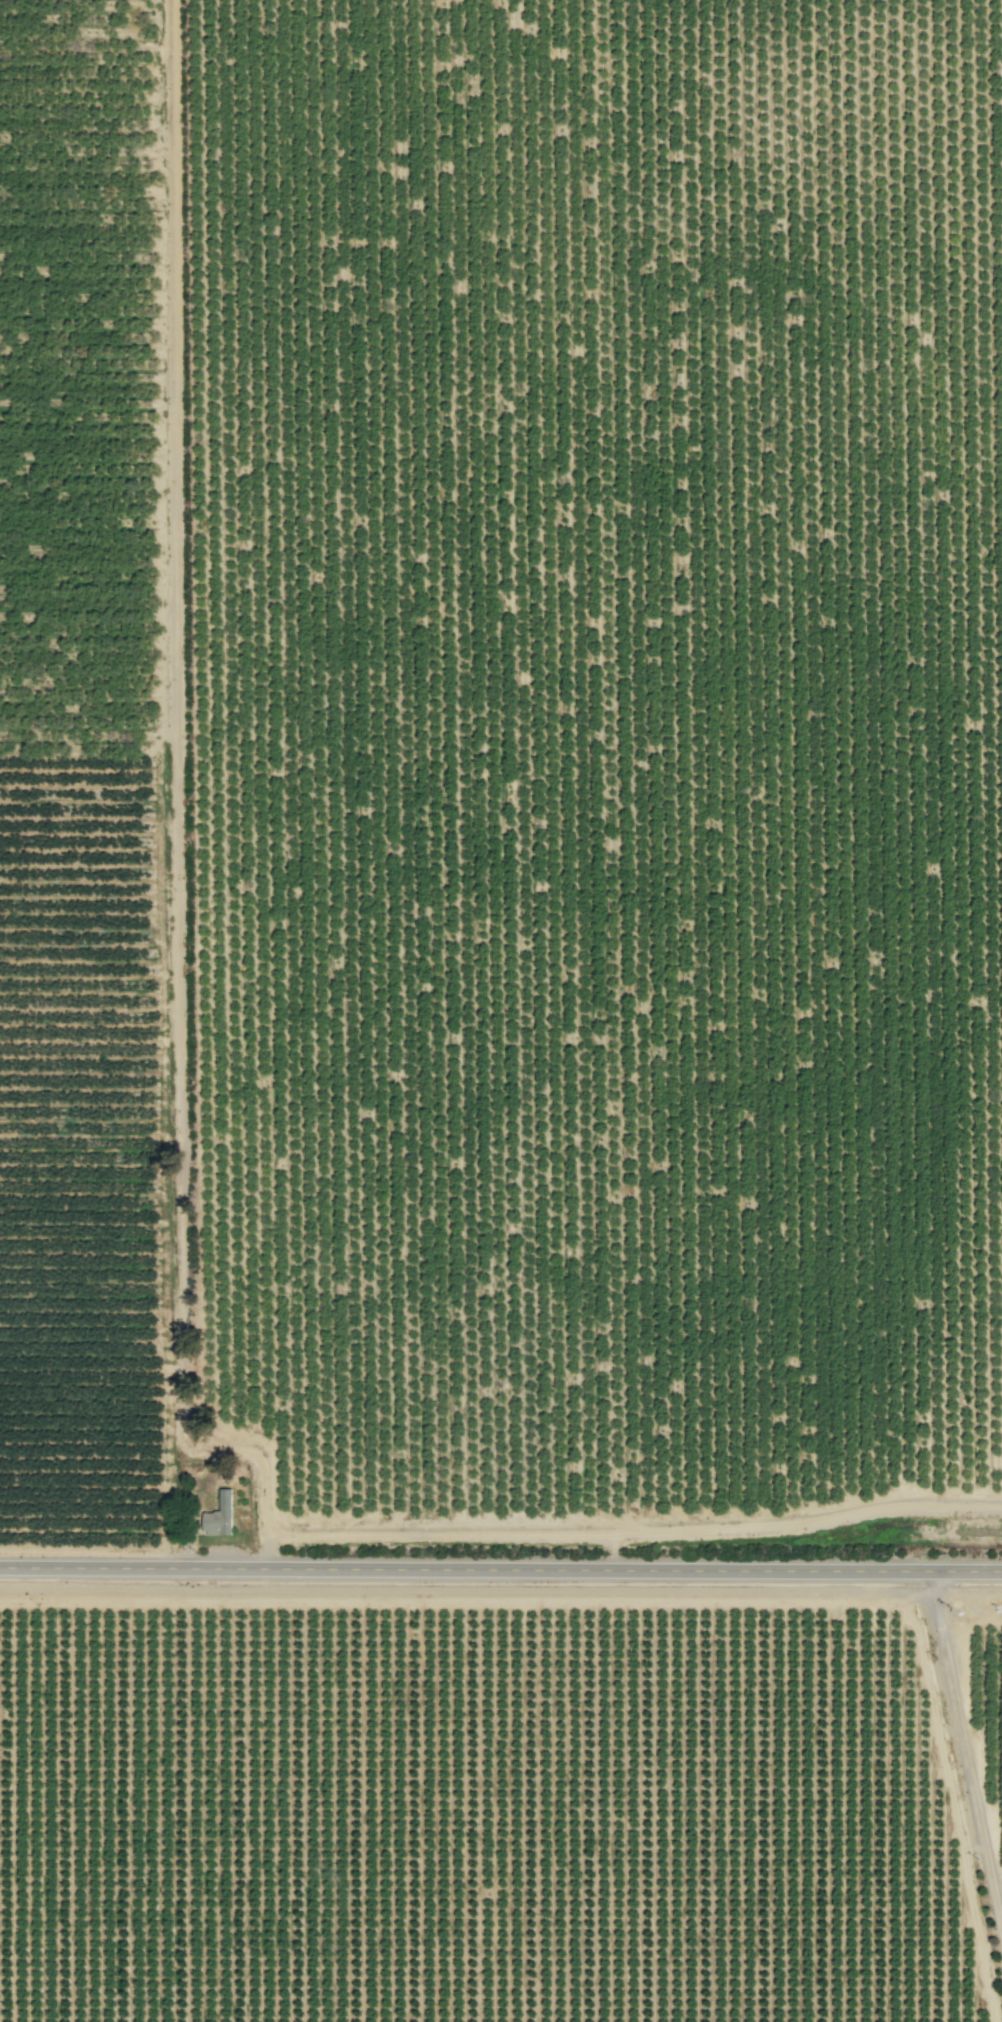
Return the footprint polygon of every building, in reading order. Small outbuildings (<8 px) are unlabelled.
[(231,1536),(232,1490),(220,1490),(220,1513),(205,1513),(205,1536),(231,1536)]
